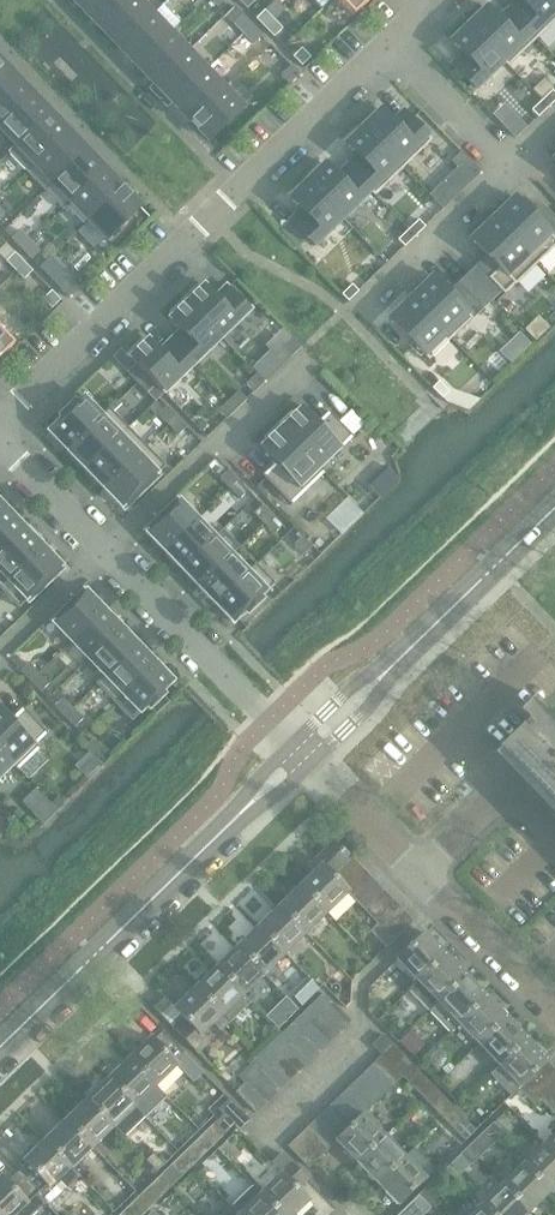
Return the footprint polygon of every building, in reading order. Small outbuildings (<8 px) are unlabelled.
[(93,0),(74,0),(83,10),(93,0)] [(130,0),(93,0),(83,10),(101,28),(130,0)] [(152,15),(137,0),(130,0),(101,28),(119,47),(152,15)] [(371,0),(337,0),(353,17),(371,0)] [(537,39),(554,22),(554,2),(553,0),(519,0),(509,10),(537,39)] [(537,39),(509,10),(498,20),(486,8),(469,25),(509,66),(537,39)] [(274,20),(265,11),(256,19),(265,28),(274,20)] [(137,66),(170,34),(152,15),(119,47),(137,66)] [(252,26),(242,15),(234,24),(244,34),(252,26)] [(283,29),(274,20),(265,28),(274,38),(283,29)] [(509,66),(469,25),(451,42),(463,54),(452,65),(476,90),(504,63),(508,67),(509,66)] [(262,36),(252,26),(244,34),(254,44),(262,36)] [(155,84),(188,52),(170,34),(137,66),(155,84)] [(311,58),(302,49),(293,57),(302,67),(311,58)] [(173,103),(206,71),(188,52),(155,84),(173,103)] [(13,75),(0,62),(0,88),(13,75)] [(289,85),(300,75),(292,66),(281,76),(289,85)] [(191,121),(224,90),(206,71),(173,103),(191,121)] [(31,94),(13,75),(0,88),(0,124),(31,94)] [(243,109),(224,90),(191,121),(210,141),(243,109)] [(542,101),(549,108),(554,102),(554,94),(552,91),(542,101)] [(49,113),(31,94),(0,124),(0,128),(15,143),(6,151),(8,152),(49,113)] [(532,111),(538,118),(549,108),(542,101),(532,111)] [(363,127),(403,169),(432,141),(404,112),(393,123),(381,110),(363,127)] [(26,171),(67,131),(49,113),(8,152),(26,171)] [(403,169),(363,127),(346,144),(358,157),(347,167),(375,196),(403,169)] [(44,190),(85,150),(67,131),(26,171),(44,190)] [(62,209),(104,169),(85,150),(44,190),(62,209)] [(307,181),(343,219),(370,193),(374,197),(375,196),(347,167),(337,177),(325,164),(307,181)] [(465,176),(472,183),(482,173),(475,166),(465,176)] [(89,220),(122,188),(104,169),(62,209),(63,210),(72,202),(89,220)] [(343,219),(307,181),(290,198),(302,211),(291,222),(315,247),(343,219)] [(141,208),(122,188),(89,220),(108,240),(141,208)] [(537,265),(554,247),(554,239),(554,219),(546,209),(535,219),(515,198),(493,219),(537,265)] [(537,265),(493,219),(471,240),(492,261),(482,271),(505,295),(515,285),(516,286),(537,265)] [(419,220),(408,230),(415,237),(425,227),(419,220)] [(20,230),(11,239),(21,249),(30,241),(20,230)] [(405,247),(415,237),(408,230),(398,240),(405,247)] [(40,251),(30,241),(21,249),(31,259),(40,251)] [(24,262),(15,253),(6,262),(15,271),(24,262)] [(33,272),(24,262),(15,271),(24,280),(33,272)] [(411,298),(451,340),(471,320),(472,319),(473,319),(483,309),(464,289),(453,299),(432,277),(411,298)] [(69,298),(79,288),(71,280),(61,290),(69,298)] [(198,287),(185,300),(222,339),(251,311),(227,286),(215,297),(204,285),(200,289),(198,287)] [(342,295),(349,302),(359,292),(352,285),(342,295)] [(61,300),(52,291),(43,300),(52,309),(61,300)] [(451,340),(411,298),(389,319),(413,344),(410,347),(420,358),(423,355),(429,361),(451,340)] [(222,339),(185,300),(171,313),(173,315),(169,319),(180,330),(170,341),(194,366),(222,339)] [(14,346),(0,331),(0,359),(14,346)] [(165,394),(194,366),(170,341),(159,351),(148,339),(144,343),(142,341),(127,355),(136,364),(146,375),(156,385),(163,392),(165,394)] [(302,347),(293,339),(283,349),(291,357),(302,347)] [(146,375),(136,364),(127,373),(137,383),(146,375)] [(254,393),(265,383),(257,374),(246,384),(254,393)] [(156,385),(146,375),(137,383),(147,394),(156,385)] [(439,382),(432,388),(442,399),(449,392),(439,382)] [(102,417),(101,416),(83,398),(77,404),(74,402),(60,416),(62,418),(49,431),(68,451),(102,417)] [(226,420),(237,410),(229,401),(218,411),(226,420)] [(177,417),(167,407),(159,415),(169,425),(177,417)] [(291,414),(279,426),(320,469),(321,468),(340,449),(341,449),(342,448),(341,448),(352,438),(353,437),(340,423),(329,412),(328,413),(329,414),(319,424),(302,407),(301,408),(293,416),(291,414)] [(86,469),(129,428),(111,409),(110,408),(101,416),(102,417),(68,451),(86,469)] [(187,428),(177,417),(169,425),(179,436),(187,428)] [(325,472),(321,468),(320,469),(279,426),(266,438),(268,440),(260,448),(259,449),(265,456),(275,466),(265,476),(264,475),(263,476),(291,505),(292,504),(324,473),(324,474),(324,473),(325,472)] [(104,488),(147,447),(129,428),(86,469),(104,488)] [(166,466),(147,447),(104,488),(123,508),(166,466)] [(230,489),(238,481),(228,470),(220,479),(230,489)] [(240,499),(248,491),(238,481),(230,489),(240,499)] [(165,552),(198,520),(180,502),(147,533),(165,552)] [(272,516),(262,506),(254,514),(264,524),(272,516)] [(25,529),(7,510),(0,517),(0,553),(25,529)] [(282,526),(272,516),(264,524),(274,535),(282,526)] [(182,569),(215,538),(198,520),(165,552),(182,569)] [(43,547),(25,529),(0,553),(0,589),(43,547)] [(199,587),(232,555),(215,538),(182,569),(199,587)] [(43,547),(0,589),(19,608),(62,567),(43,547)] [(249,573),(248,572),(232,555),(199,587),(216,605),(249,573)] [(275,584),(257,565),(256,564),(248,572),(249,573),(216,605),(234,623),(245,612),(248,615),(262,601),(260,598),(275,584)] [(72,642),(104,611),(86,592),(54,624),(72,642)] [(89,660),(121,628),(104,611),(72,642),(89,660)] [(106,678),(138,646),(121,628),(89,660),(105,677),(106,678)] [(123,695),(155,664),(138,646),(106,678),(105,677),(97,685),(97,686),(115,703),(115,704),(124,696),(123,695)] [(40,673),(30,663),(21,671),(31,682),(40,673)] [(124,696),(115,704),(132,722),(141,714),(148,707),(150,710),(164,696),(162,693),(173,682),(155,664),(123,695),(124,696)] [(50,684),(40,673),(31,682),(41,692),(50,684)] [(74,709),(64,698),(55,707),(65,717),(74,709)] [(24,709),(22,710),(23,710),(13,720),(0,707),(0,751),(14,766),(13,766),(17,771),(18,770),(19,770),(18,769),(39,749),(39,750),(40,749),(36,744),(46,734),(46,735),(47,734),(24,709)] [(84,719),(74,709),(65,717),(75,727),(84,719)] [(548,716),(509,754),(554,802),(554,723),(548,716)] [(95,758),(103,750),(93,740),(85,748),(95,758)] [(0,751),(0,779),(13,766),(14,766),(0,751)] [(25,801),(45,820),(58,807),(38,787),(25,801)] [(349,893),(340,884),(329,873),(347,855),(334,842),(315,860),(321,866),(300,886),(327,914),(349,893)] [(340,884),(359,866),(352,858),(351,859),(347,855),(329,873),(340,884)] [(351,895),(370,877),(359,866),(340,884),(349,893),(351,895)] [(361,907),(381,888),(370,877),(351,895),(361,907)] [(327,914),(300,886),(279,906),(306,934),(327,914)] [(372,918),(391,899),(381,888),(361,907),(372,918)] [(383,929),(402,911),(391,899),(372,918),(378,924),(383,929)] [(306,934),(279,906),(258,927),(285,955),(306,934)] [(394,940),(412,922),(413,922),(402,911),(383,929),(394,940)] [(394,940),(383,929),(378,924),(371,932),(386,948),(394,940)] [(285,955),(258,927),(237,948),(264,976),(285,955)] [(417,983),(445,955),(425,934),(396,961),(417,983)] [(264,976),(237,948),(216,968),(243,996),(264,976)] [(429,1012),(466,977),(445,955),(417,983),(408,991),(429,1012)] [(250,1004),(243,996),(216,968),(194,989),(229,1025),(250,1004)] [(450,1033),(458,1025),(486,998),(466,977),(429,1012),(450,1033)] [(229,1025),(194,989),(173,1009),(180,1016),(170,1026),(198,1055),(209,1044),(202,1036),(214,1024),(222,1032),(229,1025)] [(315,1016),(319,1012),(329,1002),(323,996),(309,1009),(315,1016)] [(479,1047),(507,1019),(486,998),(458,1025),(479,1047)] [(350,1023),(329,1002),(319,1012),(339,1033),(350,1023)] [(309,1009),(295,1023),(301,1030),(309,1022),(315,1016),(309,1009)] [(319,1012),(315,1016),(309,1022),(329,1043),(339,1033),(319,1012)] [(499,1068),(527,1040),(507,1019),(479,1047),(499,1068)] [(309,1022),(301,1030),(298,1033),(318,1053),(329,1043),(309,1022)] [(287,1043),(288,1043),(298,1033),(301,1030),(295,1023),(281,1037),(287,1043)] [(173,1063),(183,1054),(163,1033),(153,1043),(149,1039),(128,1059),(155,1087),(177,1067),(173,1063)] [(318,1053),(298,1033),(288,1043),(308,1064),(318,1053)] [(382,1058),(393,1047),(383,1036),(372,1047),(381,1057),(382,1058)] [(273,1057),(277,1053),(287,1043),(281,1037),(267,1051),(273,1057)] [(525,1084),(547,1063),(548,1062),(527,1040),(499,1068),(492,1075),(513,1096),(519,1090),(520,1089),(525,1084)] [(288,1043),(287,1043),(277,1053),(298,1074),(308,1064),(288,1043)] [(393,1068),(403,1057),(393,1047),(382,1058),(393,1068)] [(267,1063),(273,1057),(267,1051),(253,1064),(258,1071),(267,1063)] [(277,1053),(273,1057),(267,1063),(287,1084),(298,1074),(277,1053)] [(391,1088),(402,1077),(393,1068),(382,1058),(381,1057),(371,1067),(391,1088)] [(413,1068),(403,1057),(393,1068),(402,1077),(403,1078),(413,1068)] [(166,1098),(155,1087),(128,1059),(107,1080),(134,1108),(145,1119),(166,1098)] [(267,1063),(258,1071),(256,1073),(277,1094),(287,1084),(267,1063)] [(554,1075),(554,1071),(547,1063),(525,1084),(535,1095),(554,1075)] [(244,1084),(245,1083),(256,1073),(258,1071),(253,1064),(239,1078),(244,1084)] [(381,1098),(391,1088),(371,1067),(360,1077),(381,1098)] [(424,1079),(413,1068),(403,1078),(413,1089),(424,1079)] [(277,1094),(256,1073),(245,1083),(266,1104),(277,1094)] [(554,1096),(554,1075),(535,1095),(540,1100),(545,1105),(554,1096)] [(370,1108),(381,1098),(360,1077),(350,1087),(370,1108)] [(434,1089),(424,1079),(413,1089),(423,1100),(434,1089)] [(134,1108),(107,1080),(86,1100),(113,1128),(134,1108)] [(266,1104),(245,1083),(244,1084),(245,1085),(236,1094),(256,1115),(266,1104)] [(540,1100),(535,1095),(525,1084),(520,1089),(519,1090),(534,1105),(540,1100)] [(362,1116),(370,1108),(350,1087),(340,1097),(360,1118),(362,1116)] [(444,1100),(434,1089),(423,1100),(434,1110),(444,1100)] [(545,1105),(554,1115),(554,1096),(545,1105)] [(349,1128),(360,1118),(340,1097),(329,1107),(349,1128)] [(113,1128),(86,1100),(65,1121),(92,1149),(113,1128)] [(455,1111),(444,1100),(434,1110),(444,1121),(455,1111)] [(249,1121),(229,1101),(219,1110),(223,1115),(234,1126),(239,1131),(249,1121)] [(339,1138),(349,1128),(329,1107),(319,1117),(339,1138)] [(454,1131),(465,1121),(455,1111),(444,1121),(454,1131)] [(234,1126),(223,1115),(213,1126),(223,1136),(234,1126)] [(355,1165),(383,1137),(362,1116),(360,1118),(349,1128),(339,1138),(334,1143),(355,1165)] [(329,1148),(334,1143),(339,1138),(319,1117),(309,1127),(329,1148)] [(92,1149),(65,1121),(44,1141),(71,1169),(92,1149)] [(475,1132),(465,1121),(454,1131),(464,1142),(475,1132)] [(223,1136),(213,1126),(202,1136),(213,1147),(223,1136)] [(491,1146),(502,1136),(492,1126),(481,1136),(491,1146)] [(318,1158),(329,1148),(309,1127),(298,1137),(318,1158)] [(543,1146),(554,1158),(554,1135),(543,1146)] [(213,1147),(202,1136),(192,1146),(202,1157),(213,1147)] [(480,1157),(491,1146),(481,1136),(470,1146),(480,1157)] [(308,1168),(318,1158),(298,1137),(288,1147),(308,1168)] [(376,1186),(404,1159),(383,1137),(355,1165),(376,1186)] [(49,1197),(55,1204),(80,1179),(71,1169),(44,1141),(23,1162),(27,1165),(17,1175),(43,1202),(49,1197)] [(202,1157),(192,1146),(181,1156),(192,1167),(202,1157)] [(469,1167),(480,1157),(470,1146),(460,1157),(469,1167)] [(543,1146),(522,1166),(549,1194),(554,1189),(554,1158),(543,1146)] [(297,1191),(306,1182),(280,1155),(271,1164),(281,1174),(260,1195),(279,1214),(296,1214),(309,1203),(297,1191)] [(192,1167),(181,1156),(171,1166),(181,1177),(192,1167)] [(397,1208),(425,1180),(404,1159),(376,1186),(397,1208)] [(181,1177),(171,1166),(160,1177),(170,1187),(181,1177)] [(522,1166),(501,1187),(528,1214),(549,1194),(522,1166)] [(45,1204),(43,1202),(17,1175),(7,1184),(0,1177),(0,1214),(33,1214),(45,1204)] [(170,1187),(160,1177),(149,1187),(160,1198),(170,1187)] [(160,1198),(149,1187),(139,1197),(149,1208),(160,1198)] [(438,1197),(428,1187),(423,1192),(433,1202),(438,1197)] [(480,1208),(487,1214),(528,1214),(501,1187),(489,1198),(481,1206),(480,1208)] [(260,1195),(253,1188),(232,1208),(238,1214),(279,1214),(260,1195)] [(433,1202),(423,1192),(406,1208),(413,1214),(419,1214),(433,1202)] [(139,1197),(128,1207),(136,1214),(142,1214),(149,1208),(139,1197)] [(232,1208),(230,1207),(222,1214),(238,1214),(232,1208)]
